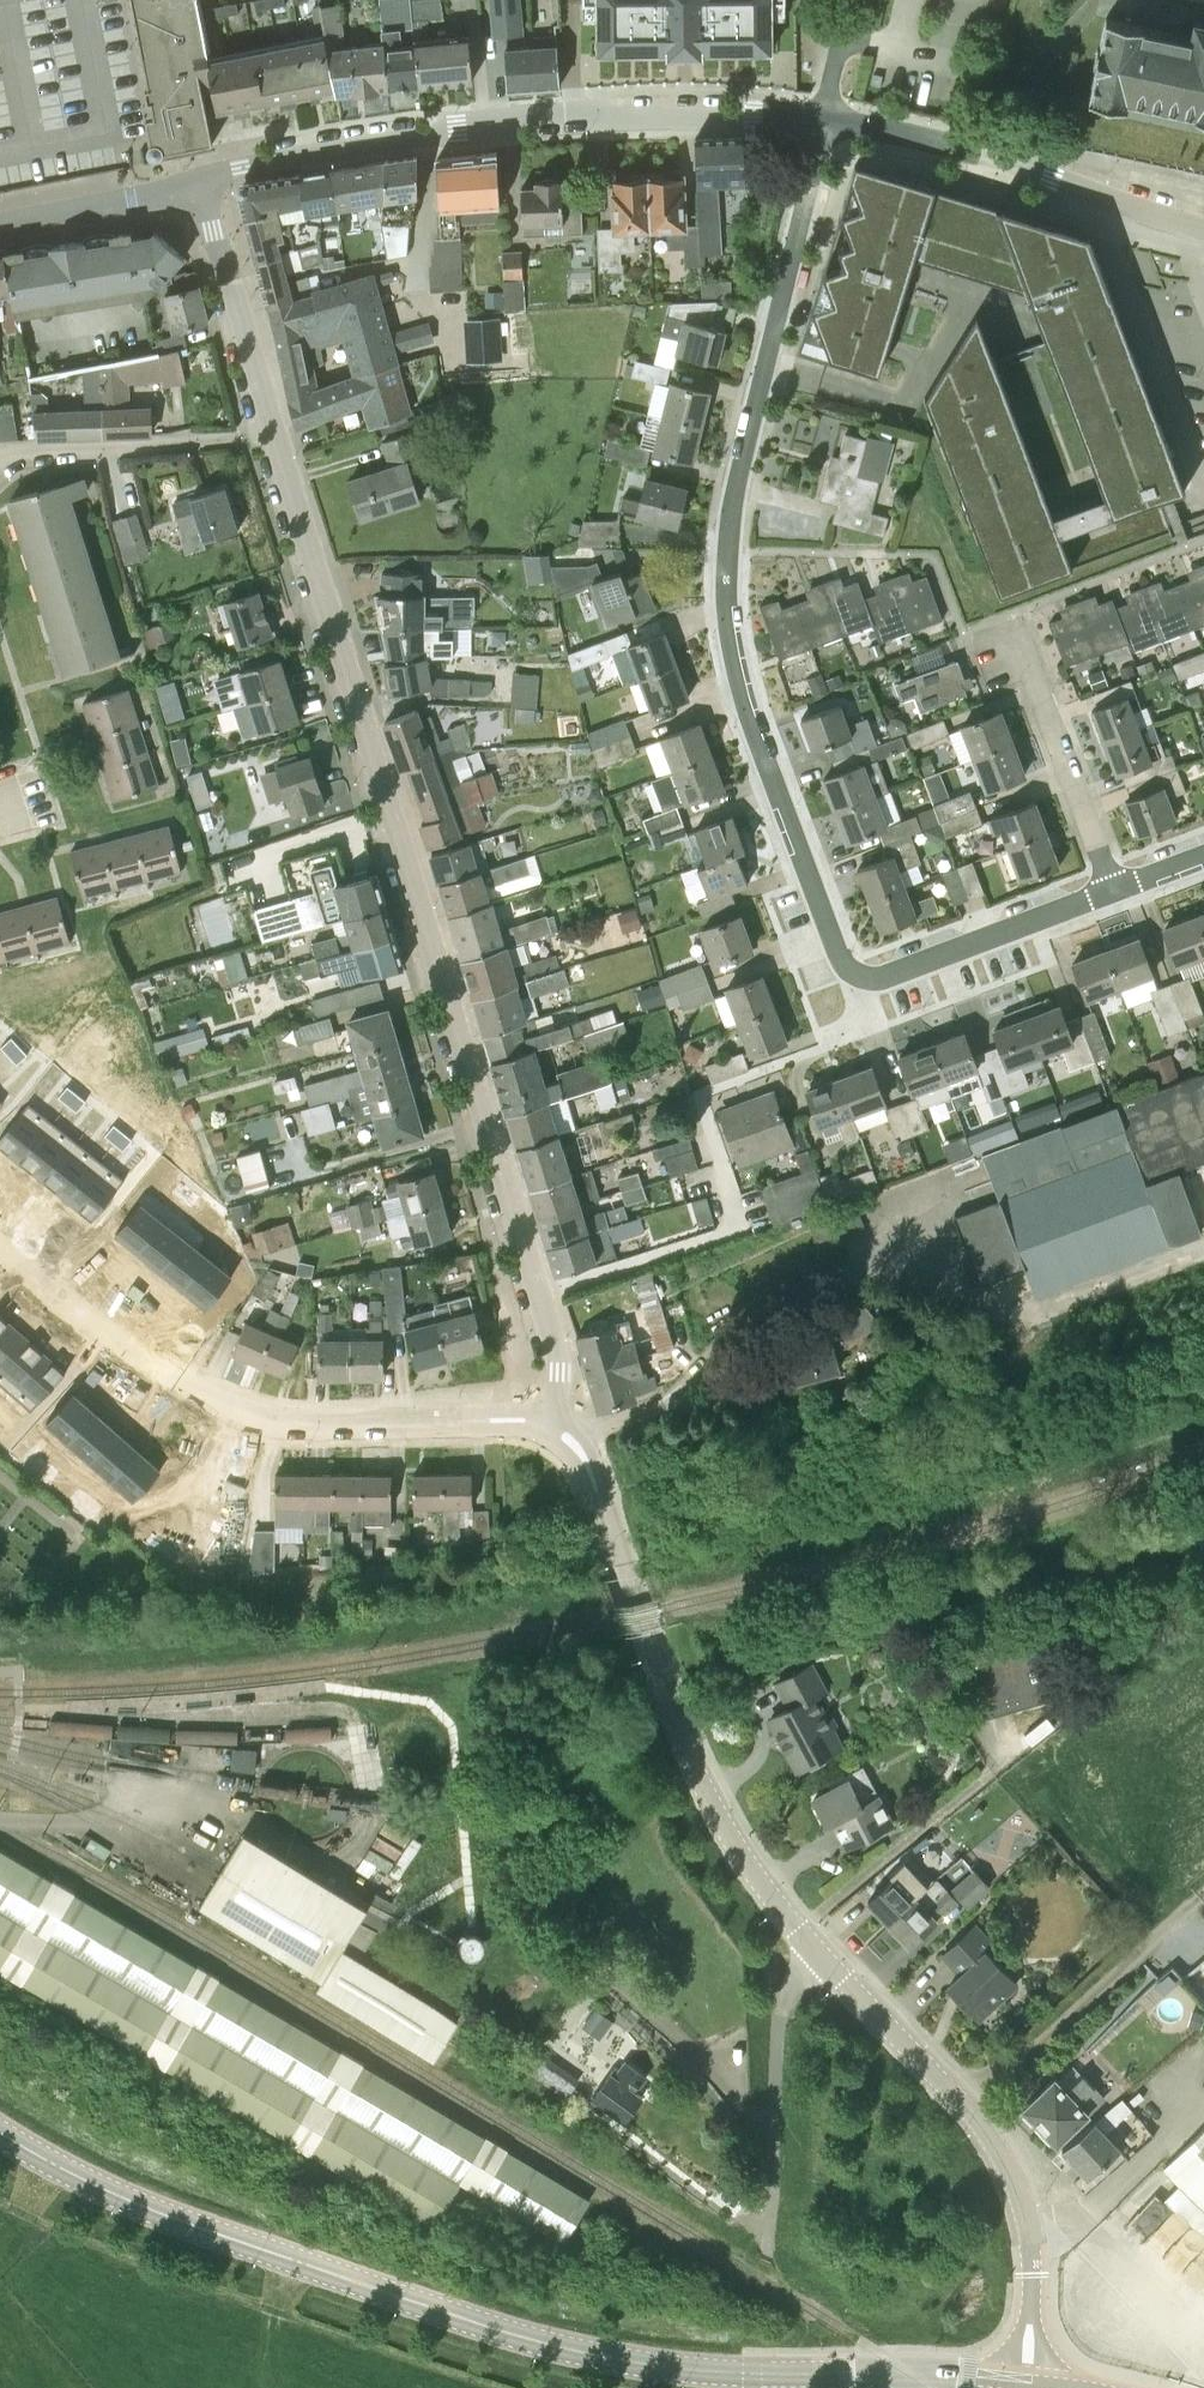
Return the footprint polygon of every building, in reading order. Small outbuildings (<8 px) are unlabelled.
[(162,153),(213,143),(204,98),(215,96),(215,95),(214,93),(202,95),(195,57),(207,54),(197,3),(196,0),(132,0),(149,87),(145,87),(148,102),(152,101),(155,116),(147,118),(152,144),(151,145),(150,147),(149,149),(149,150),(150,153),(151,156),(153,157),(155,157),(158,157),(160,156),(162,155),(162,153)] [(270,8),(268,0),(255,0),(257,10),(270,8)] [(411,0),(379,0),(383,45),(388,89),(421,86),(416,42),(402,43),(401,26),(413,25),(411,0)] [(441,0),(411,0),(413,25),(414,25),(421,86),(473,80),(468,35),(430,39),(428,20),(443,19),(441,0)] [(518,0),(493,0),(496,35),(520,33),(518,0)] [(583,19),(598,19),(598,52),(667,52),(668,55),(702,55),(702,51),(771,50),(770,17),(783,18),(783,0),(583,0),(583,19)] [(222,7),(224,17),(239,13),(237,3),(222,7)] [(340,5),(333,6),(322,7),(328,39),(339,94),(388,89),(383,45),(345,49),(340,5)] [(210,20),(224,17),(222,7),(208,9),(210,20)] [(317,32),(324,31),(319,7),(312,9),(317,32)] [(1195,19),(1191,37),(1144,27),(1144,26),(1106,18),(1100,48),(1098,48),(1094,67),(1096,68),(1089,99),(1127,107),(1128,101),(1195,115),(1195,116),(1203,118),(1203,21),(1195,19)] [(505,51),(508,89),(561,85),(557,35),(534,37),(535,48),(505,51)] [(339,94),(328,39),(210,61),(208,54),(195,57),(202,95),(214,93),(217,111),(335,88),(336,94),(339,94)] [(744,137),(695,138),(697,184),(699,220),(699,225),(700,254),(705,254),(722,251),(720,218),(719,185),(745,184),(744,161),(744,138),(744,137)] [(501,222),(497,151),(484,153),(437,158),(440,225),(460,224),(501,222)] [(417,196),(417,161),(417,156),(385,161),(383,201),(381,223),(412,224),(417,196)] [(338,208),(383,201),(385,161),(332,169),(338,208)] [(831,357),(878,372),(914,256),(1025,290),(1048,344),(997,364),(976,311),(927,399),(1003,598),(1175,533),(1161,497),(1187,487),(1090,234),(873,167),(861,207),(842,214),(852,243),(838,248),(844,265),(824,272),(834,300),(813,308),(831,357)] [(0,190),(0,210),(123,189),(119,169),(0,190)] [(341,225),(338,208),(332,169),(300,175),(313,243),(320,240),(322,228),(341,225)] [(245,184),(239,193),(245,218),(263,214),(267,233),(283,230),(290,232),(295,249),(298,248),(313,243),(300,175),(245,184)] [(682,178),(648,179),(650,229),(670,229),(671,247),(684,246),(685,267),(701,266),(700,254),(699,225),(685,226),(682,178)] [(616,231),(599,232),(600,270),(622,269),(621,252),(621,249),(631,248),(631,230),(650,229),(648,179),(614,181),(616,231)] [(562,180),(536,181),(536,188),(521,188),(523,235),(523,237),(546,236),(546,225),(562,224),(563,236),(583,235),(583,233),(582,207),(563,208),(562,180)] [(263,214),(245,218),(256,262),(282,255),(281,253),(278,240),(285,239),(283,230),(267,233),(263,214)] [(411,230),(412,224),(381,223),(387,258),(409,256),(411,230)] [(461,237),(460,224),(440,225),(441,238),(461,237)] [(169,274),(184,257),(156,232),(148,241),(132,244),(130,233),(114,236),(114,235),(110,234),(107,234),(102,234),(98,234),(95,235),(91,236),(87,238),(83,240),(83,241),(52,246),(52,245),(49,244),(45,244),(40,244),(36,245),(33,245),(29,246),(25,248),(22,249),(22,251),(5,254),(4,249),(3,249),(12,295),(12,294),(15,308),(133,288),(135,300),(141,305),(158,287),(158,288),(170,275),(169,274)] [(441,238),(442,251),(462,251),(461,237),(441,238)] [(313,243),(298,248),(303,268),(323,262),(322,256),(320,241),(320,240),(313,243)] [(15,308),(12,294),(12,295),(3,249),(0,250),(0,304),(6,303),(7,306),(14,305),(14,308),(15,308)] [(439,252),(439,264),(462,263),(462,251),(442,251),(439,252)] [(504,279),(524,279),(522,251),(503,252),(504,279)] [(282,255),(256,262),(260,276),(268,306),(294,299),(289,281),(286,272),(282,255)] [(334,255),(322,256),(323,262),(324,270),(346,267),(345,258),(335,260),(334,255)] [(463,277),(462,263),(439,264),(437,264),(437,278),(463,277)] [(173,276),(173,278),(176,290),(199,284),(195,270),(173,276)] [(378,276),(380,283),(394,279),(392,272),(378,276)] [(177,292),(176,290),(173,278),(170,275),(158,288),(160,296),(164,295),(173,331),(209,322),(199,286),(177,292)] [(294,299),(269,306),(275,330),(286,381),(290,401),(319,390),(315,371),(314,367),(325,362),(322,346),(346,340),(352,358),(358,376),(394,363),(391,351),(389,344),(371,277),(324,290),(313,294),(308,276),(289,281),(294,299)] [(463,277),(437,278),(435,278),(435,292),(464,290),(463,277)] [(525,279),(524,279),(504,279),(505,290),(505,306),(505,311),(526,311),(525,279)] [(731,280),(701,281),(702,301),(718,301),(732,300),(731,280)] [(505,290),(486,291),(487,306),(505,306),(505,290)] [(406,299),(397,302),(399,310),(408,308),(406,299)] [(667,317),(663,334),(681,339),(677,354),(716,364),(725,330),(718,328),(711,327),(718,301),(702,301),(674,302),(670,318),(667,317)] [(647,307),(637,305),(635,314),(645,317),(647,307)] [(408,308),(399,310),(401,319),(410,317),(408,308)] [(496,315),(470,321),(479,356),(504,350),(496,315)] [(184,333),(157,340),(158,345),(159,353),(179,349),(188,347),(184,333)] [(416,338),(407,340),(409,349),(418,347),(416,338)] [(406,340),(398,342),(400,351),(409,349),(406,340)] [(398,342),(389,344),(391,353),(400,351),(398,342)] [(159,353),(158,353),(163,377),(164,386),(185,382),(179,349),(159,353)] [(101,365),(99,365),(103,408),(101,408),(101,436),(103,436),(150,435),(151,408),(129,409),(129,407),(128,382),(134,381),(135,383),(163,377),(158,353),(104,364),(101,365)] [(635,364),(632,376),(666,385),(671,368),(636,360),(635,364)] [(407,414),(401,390),(394,363),(358,376),(319,390),(290,401),(289,401),(296,427),(365,403),(372,427),(407,414)] [(43,392),(31,394),(33,413),(38,439),(101,436),(101,408),(103,408),(99,365),(83,368),(86,409),(48,410),(48,396),(43,392)] [(700,427),(709,393),(672,384),(664,418),(700,427)] [(0,405),(0,440),(18,439),(11,403),(0,405)] [(692,461),(700,427),(664,418),(656,452),(692,461)] [(879,428),(876,437),(890,441),(893,432),(879,428)] [(349,481),(361,518),(419,500),(408,463),(422,459),(413,432),(383,442),(391,468),(349,481)] [(829,466),(820,500),(837,504),(832,522),(884,536),(889,516),(872,512),(890,441),(876,437),(868,435),(867,438),(845,433),(836,468),(829,466)] [(609,438),(605,455),(647,466),(651,449),(609,438)] [(96,664),(113,659),(63,499),(87,492),(83,479),(39,493),(38,490),(11,499),(65,674),(96,664)] [(677,526),(686,489),(647,479),(642,501),(624,496),(620,512),(677,526)] [(204,540),(239,530),(225,487),(174,502),(183,531),(200,526),(204,540)] [(136,513),(112,521),(126,565),(150,557),(136,513)] [(607,547),(607,539),(619,539),(619,520),(584,520),(579,539),(580,539),(580,547),(607,547)] [(570,533),(579,535),(582,524),(573,521),(570,533)] [(655,606),(641,571),(624,578),(621,571),(604,578),(598,561),(589,565),(552,565),(557,597),(593,583),(608,624),(655,606)] [(1203,624),(1203,564),(1193,568),(1196,577),(1178,584),(1195,628),(1203,624)] [(380,573),(380,594),(377,594),(384,628),(443,628),(443,613),(452,612),(452,597),(425,597),(425,575),(380,573)] [(911,631),(943,619),(927,575),(907,583),(904,573),(892,577),(911,631)] [(881,642),(911,631),(892,577),(879,582),(883,592),(865,598),(881,642)] [(881,642),(865,598),(858,580),(839,587),(835,578),(822,583),(842,636),(873,625),(879,642),(879,643),(881,642)] [(1195,628),(1178,584),(1159,592),(1155,582),(1144,587),(1164,640),(1195,628)] [(811,648),(842,636),(822,583),(811,587),(814,596),(795,604),(811,648)] [(1133,651),(1164,640),(1144,587),(1131,591),(1134,601),(1116,608),(1133,651)] [(258,593),(227,603),(233,624),(240,645),(272,635),(258,593)] [(1133,651),(1116,608),(1113,598),(1093,606),(1090,596),(1077,601),(1097,654),(1128,643),(1131,652),(1133,651)] [(811,648),(795,604),(777,610),(773,601),(760,606),(780,659),(811,648)] [(1066,666),(1097,654),(1077,601),(1065,605),(1069,615),(1049,622),(1066,666)] [(169,621),(154,626),(160,645),(160,646),(176,642),(169,621)] [(160,645),(154,626),(143,629),(149,648),(160,645)] [(385,662),(426,656),(426,655),(453,655),(453,637),(453,627),(443,628),(384,628),(391,661),(384,662),(385,662)] [(641,678),(677,665),(665,632),(628,646),(624,633),(568,653),(572,670),(610,656),(610,655),(612,654),(624,685),(641,678)] [(867,647),(871,657),(883,652),(879,643),(879,642),(867,647)] [(1173,663),(1179,678),(1203,669),(1203,651),(1173,663)] [(493,681),(470,680),(470,678),(430,677),(426,656),(385,662),(390,693),(431,686),(432,694),(486,695),(493,691),(493,681)] [(228,709),(235,707),(289,690),(279,659),(218,678),(228,709)] [(968,694),(965,687),(963,687),(960,680),(965,679),(958,660),(895,683),(902,702),(915,697),(921,712),(968,694)] [(1151,660),(1136,666),(1140,675),(1155,669),(1151,660)] [(1132,664),(1120,668),(1123,678),(1136,673),(1132,664)] [(653,710),(689,697),(677,665),(641,678),(653,710)] [(1171,665),(1157,671),(1162,684),(1177,679),(1171,665)] [(576,689),(590,683),(583,666),(572,670),(571,678),(576,689)] [(1104,671),(1094,674),(1098,687),(1108,683),(1104,671)] [(511,707),(537,709),(539,674),(514,672),(511,707)] [(821,673),(807,678),(814,697),(828,692),(821,673)] [(840,674),(825,679),(829,691),(844,686),(840,674)] [(1098,708),(1092,711),(1104,742),(1138,729),(1132,712),(1142,708),(1131,679),(1098,692),(1104,706),(1098,708)] [(174,681),(156,686),(167,723),(185,718),(174,681)] [(580,701),(594,696),(590,683),(576,689),(580,701)] [(93,735),(139,721),(128,689),(83,703),(93,735)] [(245,739),(299,722),(289,690),(235,707),(245,739)] [(840,704),(802,718),(813,749),(826,744),(832,760),(869,746),(872,745),(875,744),(865,717),(847,723),(840,704)] [(432,716),(420,719),(417,711),(386,722),(402,768),(408,766),(433,757),(454,748),(455,750),(465,749),(473,749),(470,733),(468,733),(465,723),(448,730),(450,736),(441,740),(432,716)] [(974,758),(1013,743),(1001,712),(962,726),(974,758)] [(904,721),(895,717),(885,720),(891,736),(908,730),(904,721)] [(593,748),(631,734),(625,718),(588,732),(593,748)] [(944,719),(907,733),(913,749),(950,734),(944,719)] [(104,768),(149,754),(139,721),(93,735),(104,768)] [(675,770),(711,756),(699,724),(663,737),(675,770)] [(1138,729),(1104,742),(1116,774),(1120,772),(1128,769),(1134,783),(1177,766),(1172,753),(1166,755),(1160,739),(1144,745),(1138,729)] [(593,748),(598,768),(638,753),(631,734),(593,748)] [(986,789),(1025,774),(1013,743),(974,758),(986,789)] [(189,747),(173,751),(177,767),(193,763),(189,747)] [(836,810),(874,796),(875,797),(889,791),(877,759),(875,760),(870,747),(833,761),(838,774),(824,779),(836,810)] [(446,797),(444,790),(460,784),(475,778),(466,754),(467,754),(465,749),(455,750),(454,748),(433,757),(408,766),(409,767),(422,805),(446,797)] [(104,768),(114,800),(159,786),(149,754),(104,768)] [(929,754),(917,759),(922,773),(934,768),(929,754)] [(687,802),(723,789),(711,756),(675,770),(651,779),(663,810),(687,801),(687,802)] [(289,759),(276,762),(278,768),(287,798),(292,815),(324,806),(319,788),(320,788),(310,757),(298,761),(290,763),(289,759)] [(1139,833),(1175,819),(1167,798),(1186,791),(1177,766),(1134,783),(1139,797),(1127,801),(1139,833)] [(202,771),(187,775),(197,809),(212,805),(202,771)] [(491,773),(476,778),(483,798),(498,794),(491,773)] [(483,798),(476,778),(475,778),(460,784),(467,804),(469,803),(477,800),(483,798)] [(463,804),(467,804),(460,784),(444,790),(446,797),(422,805),(428,821),(422,823),(430,846),(472,832),(463,804)] [(604,801),(599,786),(591,789),(587,799),(591,807),(604,801)] [(971,791),(934,805),(940,821),(977,807),(971,791)] [(915,812),(916,815),(886,826),(875,797),(874,796),(836,810),(848,842),(880,830),(884,843),(910,834),(939,823),(932,806),(915,812)] [(1008,848),(1047,833),(1035,801),(989,819),(994,833),(1002,830),(1008,848)] [(648,832),(682,819),(677,806),(643,818),(648,832)] [(977,807),(940,821),(946,838),(983,824),(977,807)] [(602,808),(591,811),(595,825),(607,822),(602,808)] [(698,866),(745,848),(733,816),(695,830),(706,862),(697,865),(698,866)] [(648,832),(654,848),(688,835),(682,819),(648,832)] [(940,824),(924,829),(927,838),(936,841),(945,838),(940,824)] [(137,834),(149,880),(182,871),(170,825),(137,834)] [(1008,848),(1020,879),(1038,872),(1039,874),(1060,867),(1047,833),(1008,848)] [(116,888),(149,880),(137,834),(104,842),(116,888)] [(870,900),(906,887),(900,871),(921,862),(910,834),(884,843),(889,857),(858,869),(870,900)] [(440,883),(489,868),(483,849),(497,845),(494,835),(432,854),(440,883)] [(182,841),(183,850),(192,849),(191,840),(182,841)] [(83,897),(116,888),(104,842),(71,851),(83,897)] [(731,890),(748,883),(739,857),(745,854),(743,849),(745,848),(698,866),(703,879),(688,884),(686,889),(690,900),(695,902),(697,902),(702,917),(736,904),(731,890)] [(488,902),(483,887),(530,873),(525,858),(489,869),(489,868),(440,883),(449,915),(490,902),(488,902)] [(969,899),(984,893),(972,861),(957,867),(969,899)] [(296,896),(253,909),(263,941),(306,929),(323,925),(331,923),(346,918),(386,906),(386,905),(377,873),(369,875),(367,869),(344,876),(346,882),(336,885),(330,864),(308,871),(314,891),(296,896)] [(954,904),(969,899),(957,867),(942,873),(954,904)] [(881,931),(939,909),(934,894),(912,903),(906,887),(870,900),(881,931)] [(652,893),(639,897),(643,913),(657,910),(652,893)] [(25,906),(37,951),(70,942),(58,897),(25,906)] [(488,903),(450,915),(462,959),(506,946),(525,940),(551,932),(546,916),(506,928),(507,932),(500,934),(490,902),(488,903)] [(37,951),(25,906),(0,912),(0,943),(5,960),(37,951)] [(335,936),(312,942),(317,957),(354,946),(395,935),(386,906),(346,918),(331,923),(335,936)] [(618,914),(624,933),(643,927),(637,908),(618,914)] [(715,963),(752,949),(740,916),(703,930),(715,963)] [(1203,955),(1203,932),(1198,916),(1165,928),(1179,964),(1203,955)] [(317,957),(299,962),(300,964),(304,979),(359,963),(364,978),(404,965),(395,935),(354,946),(317,957)] [(1139,938),(1106,951),(1120,987),(1127,1006),(1153,996),(1151,991),(1157,988),(1152,974),(1139,938)] [(506,946),(462,959),(473,997),(527,981),(562,971),(557,954),(532,962),(525,940),(506,946)] [(1087,999),(1120,987),(1106,951),(1074,963),(1087,999)] [(232,964),(217,968),(222,984),(237,979),(232,964)] [(702,964),(659,980),(665,996),(677,992),(708,980),(702,964)] [(527,981),(473,997),(484,1034),(540,1017),(534,996),(570,985),(566,970),(562,971),(527,981)] [(739,1021),(775,1008),(762,976),(727,989),(739,1021)] [(1172,983),(1188,1027),(1203,1021),(1203,1014),(1191,981),(1189,976),(1184,978),(1172,983)] [(708,980),(677,992),(681,1004),(684,1010),(715,998),(714,997),(708,980)] [(379,981),(345,990),(350,1008),(384,998),(379,981)] [(659,983),(635,991),(641,1011),(665,1003),(659,983)] [(1157,988),(1151,991),(1153,996),(1168,1035),(1188,1027),(1172,983),(1157,988)] [(1042,1003),(1024,1010),(1040,1054),(1061,1046),(1070,1070),(1095,1061),(1078,1016),(1065,1021),(1060,1005),(1044,1011),(1042,1003)] [(739,1021),(751,1054),(787,1041),(775,1008),(739,1021)] [(358,1053),(396,1042),(387,1010),(349,1021),(358,1053)] [(1020,1061),(1040,1054),(1024,1010),(1006,1017),(1009,1025),(995,1030),(1000,1046),(986,1051),(1003,1095),(1029,1085),(1020,1061)] [(1094,1010),(1078,1016),(1095,1061),(1111,1055),(1105,1039),(1094,1010)] [(540,1017),(484,1034),(492,1062),(532,1049),(583,1033),(593,1031),(588,1016),(556,1026),(552,1013),(540,1017)] [(330,1017),(293,1027),(298,1045),(335,1034),(330,1017)] [(630,1040),(624,1020),(617,1023),(593,1031),(583,1033),(589,1052),(630,1040)] [(211,1036),(213,1045),(250,1036),(248,1027),(211,1036)] [(989,1101),(1003,1095),(986,1051),(973,1056),(964,1032),(932,1044),(945,1080),(951,1096),(952,1097),(983,1086),(988,1101),(989,1101)] [(178,1034),(153,1041),(157,1053),(157,1054),(157,1055),(159,1061),(162,1060),(184,1054),(178,1034)] [(12,1037),(1,1047),(9,1055),(20,1046),(12,1037)] [(363,1068),(305,1084),(310,1106),(328,1100),(329,1102),(340,1099),(348,1096),(351,1096),(349,1089),(367,1084),(367,1083),(405,1072),(396,1042),(358,1053),(363,1068)] [(696,1063),(703,1050),(691,1043),(683,1056),(696,1063)] [(922,1107),(951,1096),(945,1080),(932,1044),(900,1057),(913,1092),(916,1091),(918,1096),(922,1107)] [(20,1046),(9,1055),(17,1064),(28,1055),(20,1046)] [(532,1049),(492,1062),(496,1078),(506,1112),(547,1100),(565,1095),(594,1086),(613,1080),(606,1056),(557,1071),(560,1080),(543,1085),(538,1068),(537,1065),(532,1049)] [(749,1070),(745,1056),(743,1052),(706,1065),(712,1083),(749,1070)] [(1170,1053),(1147,1062),(1156,1086),(1179,1078),(1170,1053)] [(172,1069),(177,1086),(188,1083),(184,1066),(172,1069)] [(839,1078),(853,1115),(885,1102),(871,1067),(839,1078)] [(376,1114),(414,1103),(405,1072),(367,1083),(367,1084),(376,1114)] [(1116,1104),(982,1154),(999,1199),(954,1216),(980,1285),(1025,1268),(1035,1295),(1203,1231),(1203,1222),(1200,1223),(1180,1172),(1203,1162),(1203,1072),(1116,1104)] [(619,1101),(631,1098),(624,1077),(613,1080),(619,1101)] [(861,1135),(853,1115),(839,1078),(808,1090),(822,1127),(837,1121),(845,1141),(861,1135)] [(68,1085),(59,1097),(68,1104),(77,1093),(68,1085)] [(276,1093),(279,1103),(290,1099),(287,1089),(276,1093)] [(77,1093),(68,1104),(77,1111),(86,1100),(77,1093)] [(773,1093),(721,1112),(740,1163),(792,1144),(773,1093)] [(901,1102),(912,1135),(930,1128),(918,1096),(901,1102)] [(310,1106),(300,1108),(308,1135),(336,1127),(329,1102),(328,1100),(310,1106)] [(557,1134),(547,1100),(506,1112),(517,1147),(557,1134)] [(0,1138),(0,1145),(22,1163),(55,1123),(29,1102),(0,1138)] [(897,1140),(912,1135),(901,1102),(885,1108),(897,1140)] [(182,1107),(188,1122),(198,1117),(191,1103),(182,1107)] [(384,1145),(423,1134),(414,1103),(376,1114),(376,1115),(384,1145)] [(1037,1110),(1043,1127),(1063,1120),(1057,1103),(1037,1110)] [(604,1145),(612,1142),(610,1136),(637,1128),(633,1112),(598,1122),(604,1145)] [(55,1123),(22,1163),(45,1181),(77,1141),(55,1123)] [(114,1124),(105,1135),(114,1143),(123,1132),(114,1124)] [(222,1130),(211,1132),(213,1144),(224,1143),(222,1130)] [(974,1153),(989,1147),(983,1130),(967,1136),(974,1153)] [(123,1132),(114,1143),(124,1150),(132,1139),(123,1132)] [(530,1188),(570,1175),(557,1134),(517,1147),(530,1188)] [(909,1139),(895,1144),(900,1158),(914,1153),(909,1139)] [(77,1141),(45,1181),(67,1199),(99,1159),(77,1141)] [(261,1149),(238,1156),(248,1192),(270,1185),(261,1149)] [(665,1157),(671,1176),(698,1167),(693,1149),(665,1157)] [(761,1187),(774,1226),(830,1206),(808,1149),(795,1153),(802,1172),(761,1187)] [(99,1159),(67,1199),(93,1220),(125,1179),(99,1159)] [(600,1196),(597,1185),(591,1168),(570,1175),(530,1188),(538,1214),(578,1201),(579,1203),(600,1196)] [(830,1205),(881,1187),(873,1169),(841,1181),(837,1170),(819,1176),(830,1205)] [(623,1191),(643,1184),(639,1171),(619,1177),(623,1191)] [(389,1197),(382,1199),(388,1218),(408,1212),(442,1203),(434,1172),(386,1186),(389,1197)] [(182,1181),(173,1192),(182,1199),(191,1188),(182,1181)] [(643,1184),(623,1191),(627,1204),(648,1197),(643,1184)] [(191,1188),(182,1199),(191,1207),(200,1196),(191,1188)] [(692,1201),(695,1210),(709,1205),(706,1196),(692,1201)] [(379,1221),(388,1218),(384,1204),(374,1207),(372,1198),(347,1205),(352,1229),(360,1226),(379,1221)] [(584,1218),(579,1203),(578,1201),(538,1214),(548,1245),(610,1226),(605,1211),(584,1218)] [(249,1202),(230,1207),(235,1226),(254,1221),(249,1202)] [(140,1203),(116,1233),(139,1252),(164,1222),(140,1203)] [(408,1212),(388,1218),(389,1223),(393,1237),(400,1235),(403,1247),(451,1234),(449,1226),(442,1203),(408,1212)] [(318,1229),(344,1222),(339,1205),(313,1212),(318,1229)] [(646,1230),(645,1226),(642,1217),(610,1226),(548,1245),(557,1273),(597,1260),(616,1254),(612,1240),(646,1230)] [(224,1219),(215,1230),(224,1238),(233,1227),(224,1219)] [(364,1238),(382,1233),(379,1221),(360,1226),(364,1238)] [(164,1222),(139,1252),(162,1270),(186,1240),(164,1222)] [(272,1224),(252,1230),(259,1254),(279,1248),(272,1224)] [(233,1227),(224,1238),(233,1245),(242,1234),(233,1227)] [(186,1240),(162,1270),(184,1288),(208,1258),(186,1240)] [(208,1258),(184,1288),(207,1307),(231,1277),(208,1258)] [(296,1274),(312,1277),(314,1264),(299,1261),(296,1274)] [(269,1269),(254,1293),(266,1300),(281,1276),(269,1269)] [(663,1306),(652,1270),(636,1276),(647,1310),(663,1306)] [(381,1271),(366,1273),(368,1287),(384,1284),(381,1271)] [(290,1290),(280,1313),(290,1317),(300,1295),(290,1290)] [(433,1308),(447,1358),(484,1347),(469,1295),(435,1304),(436,1307),(433,1308)] [(404,1296),(386,1298),(390,1331),(406,1328),(417,1366),(447,1358),(433,1308),(406,1315),(404,1296)] [(847,1346),(876,1323),(857,1298),(828,1321),(838,1334),(784,1350),(793,1383),(839,1370),(833,1350),(847,1346)] [(370,1300),(370,1319),(382,1319),(382,1300),(370,1300)] [(674,1346),(663,1306),(647,1310),(659,1350),(674,1346)] [(259,1364),(280,1313),(271,1309),(265,1323),(268,1324),(266,1330),(245,1322),(233,1352),(259,1364)] [(350,1340),(350,1328),(334,1329),(333,1312),(319,1312),(320,1377),(351,1377),(350,1340)] [(259,1364),(286,1375),(298,1344),(278,1336),(281,1330),(284,1331),(290,1317),(280,1313),(259,1364)] [(19,1331),(0,1314),(0,1353),(19,1331)] [(383,1376),(382,1319),(370,1319),(370,1327),(350,1328),(350,1340),(351,1377),(383,1376)] [(629,1319),(576,1335),(598,1408),(636,1397),(635,1393),(649,1389),(649,1388),(656,1386),(652,1375),(645,1377),(629,1319)] [(0,1353),(0,1383),(8,1390),(42,1352),(19,1331),(0,1353)] [(42,1352),(8,1390),(31,1411),(65,1373),(42,1352)] [(73,1392),(47,1421),(69,1441),(95,1412),(73,1392)] [(95,1412),(69,1441),(91,1460),(117,1431),(95,1412)] [(117,1431),(91,1460),(112,1479),(138,1450),(117,1431)] [(138,1450),(112,1479),(134,1499),(160,1470),(138,1450)] [(40,1456),(30,1467),(39,1475),(49,1464),(40,1456)] [(49,1464),(39,1475),(48,1483),(58,1472),(49,1464)] [(462,1543),(460,1506),(473,1505),(472,1473),(443,1474),(443,1506),(446,1545),(462,1543)] [(276,1474),(275,1525),(304,1525),(304,1523),(305,1506),(305,1474),(276,1474)] [(304,1525),(304,1530),(315,1530),(315,1514),(315,1506),(329,1506),(333,1506),(334,1474),(305,1474),(305,1506),(304,1523),(304,1525)] [(363,1539),(363,1525),(362,1475),(334,1474),(333,1506),(356,1507),(356,1514),(352,1514),(352,1530),(353,1553),(363,1554),(363,1539)] [(414,1507),(443,1506),(443,1474),(413,1474),(414,1507)] [(362,1475),(363,1524),(391,1524),(392,1475),(362,1475)] [(85,1492),(76,1502),(84,1510),(94,1500),(85,1492)] [(94,1500),(84,1510),(93,1518),(103,1508),(94,1500)] [(474,1539),(491,1536),(489,1509),(473,1510),(474,1539)] [(248,1574),(275,1570),(275,1530),(255,1529),(248,1574)] [(333,1545),(344,1545),(344,1530),(333,1530),(333,1545)] [(372,1539),(363,1539),(363,1554),(363,1556),(373,1556),(372,1539)] [(319,1554),(319,1565),(332,1565),(332,1554),(319,1554)] [(1049,1635),(962,1659),(979,1719),(1066,1694),(1049,1635)] [(798,1768),(840,1746),(831,1727),(835,1725),(826,1709),(822,1711),(814,1696),(824,1691),(810,1665),(779,1682),(792,1706),(771,1718),(798,1768)] [(257,1753),(232,1752),(231,1773),(255,1775),(257,1753)] [(831,1784),(833,1788),(814,1799),(827,1824),(834,1821),(847,1846),(892,1822),(863,1767),(831,1784)] [(199,1903),(324,1979),(318,1988),(437,2061),(461,2022),(361,1961),(342,1950),(359,1922),(368,1908),(280,1854),(243,1832),(219,1871),(208,1890),(199,1903)] [(590,2199),(0,1849),(0,1968),(435,2226),(462,2181),(482,2193),(482,2192),(565,2241),(590,2199)] [(889,1923),(916,1898),(932,1882),(920,1870),(909,1858),(892,1873),(895,1876),(868,1901),(889,1923)] [(968,1905),(990,1885),(975,1869),(953,1889),(968,1905)] [(910,1945),(951,1906),(957,1900),(937,1878),(932,1882),(916,1898),(889,1923),(910,1945)] [(361,1961),(378,1932),(359,1922),(342,1950),(361,1961)] [(1017,1983),(988,1952),(994,1945),(975,1924),(943,1954),(962,1974),(949,1987),(979,2019),(1017,1983)] [(465,1967),(469,1969),(472,1970),(475,1969),(478,1968),(482,1965),(483,1963),(485,1960),(485,1957),(484,1954),(483,1951),(481,1948),(479,1947),(475,1945),(468,1946),(466,1947),(463,1949),(461,1951),(460,1954),(460,1957),(460,1960),(461,1963),(463,1966),(465,1967)] [(582,2027),(598,2039),(611,2021),(595,2009),(582,2027)] [(1198,2027),(1202,2012),(1190,2009),(1186,2024),(1198,2027)] [(529,2069),(567,2097),(579,2079),(542,2052),(529,2069)] [(602,2112),(606,2106),(624,2120),(642,2096),(635,2091),(646,2077),(625,2061),(616,2073),(598,2060),(577,2087),(593,2099),(590,2103),(602,2112)] [(1057,2142),(1089,2112),(1088,2112),(1104,2097),(1083,2074),(1073,2064),(1057,2079),(1056,2077),(1024,2107),(1057,2142)] [(1118,2120),(1132,2109),(1122,2098),(1063,2148),(1089,2176),(1120,2148),(1106,2133),(1119,2121),(1118,2120)] [(1180,2184),(1163,2201),(1203,2239),(1203,2129),(1164,2168),(1180,2184)]
